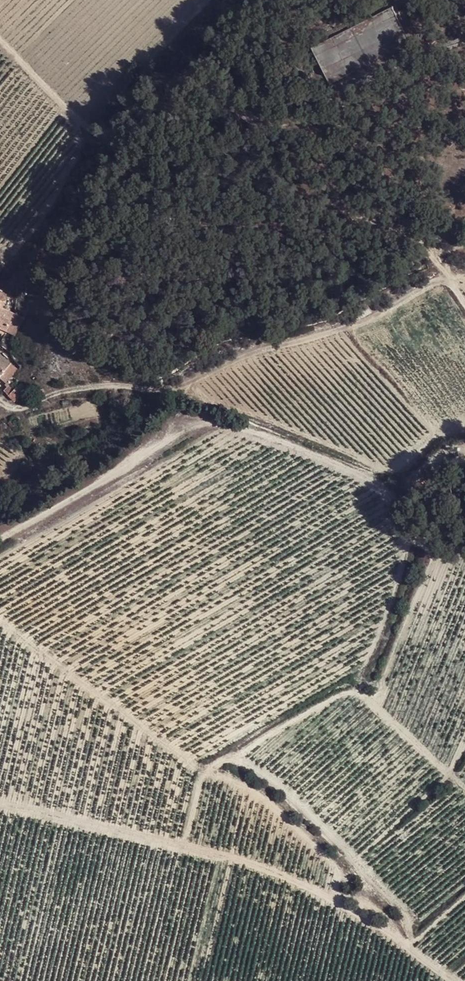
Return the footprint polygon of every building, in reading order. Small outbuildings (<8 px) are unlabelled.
[(353,309),(359,319),(371,312),(366,303),(353,309)] [(2,308),(0,311),(0,328),(6,331),(15,314),(2,308)] [(24,318),(15,314),(6,331),(15,335),(24,318)] [(13,358),(0,347),(0,375),(13,358)]
